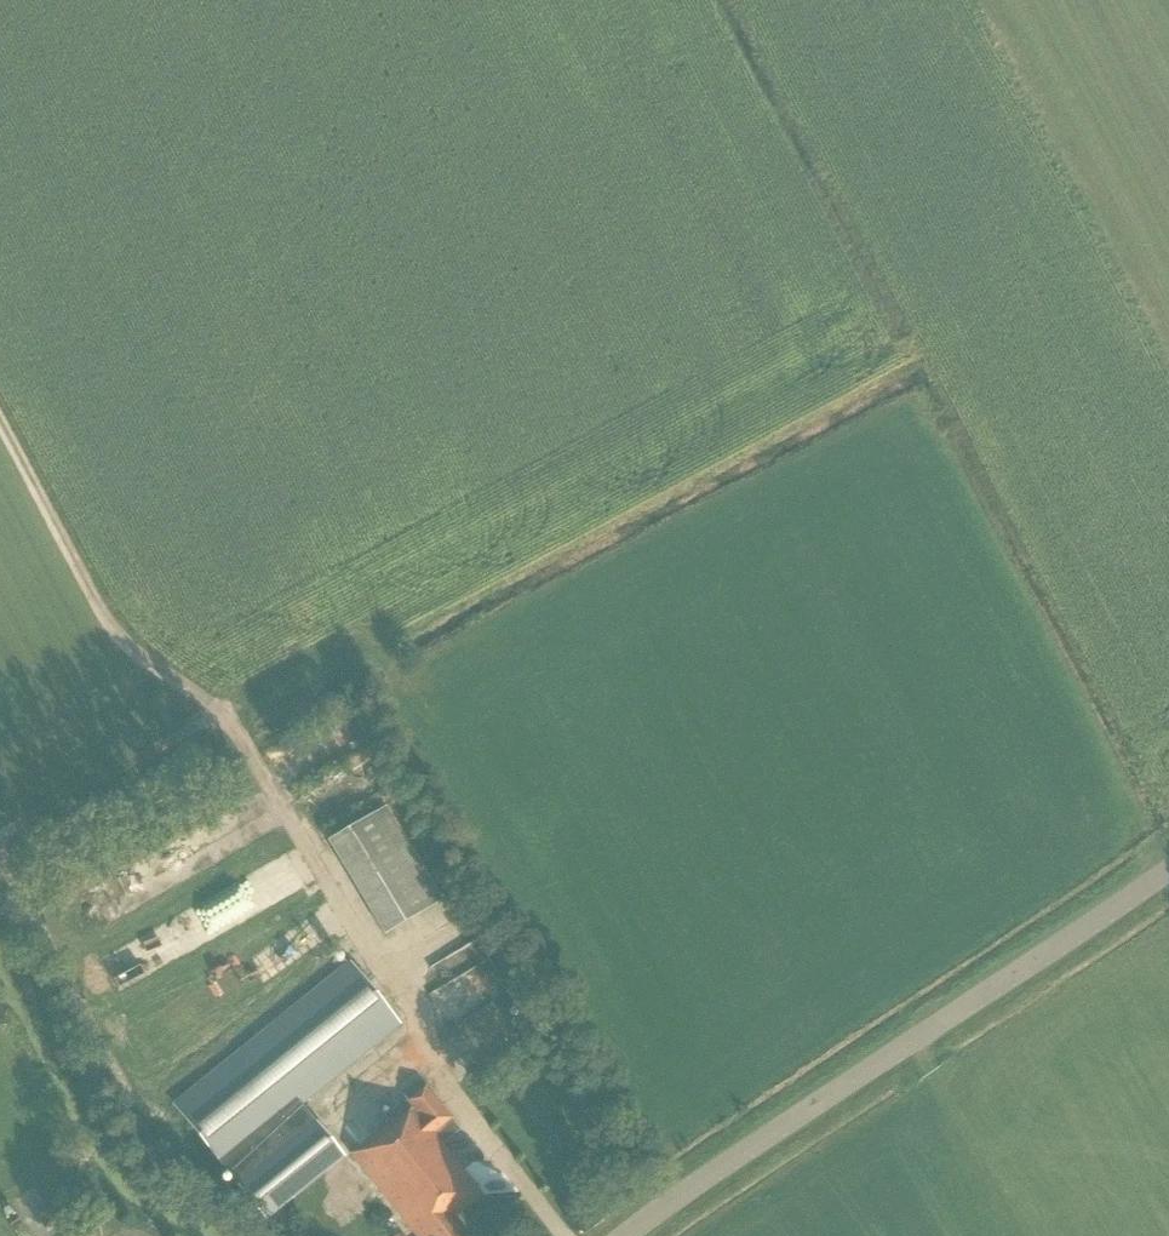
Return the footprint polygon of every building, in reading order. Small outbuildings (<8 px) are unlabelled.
[(322,781),(327,794),(347,785),(341,772),(322,781)] [(383,932),(440,898),(385,807),(329,841),(383,932)] [(114,992),(299,895),(280,859),(95,955),(114,992)] [(137,864),(121,872),(131,891),(147,883),(137,864)] [(90,921),(123,898),(111,880),(78,902),(90,921)] [(245,963),(262,986),(327,937),(310,914),(245,963)] [(351,964),(175,1107),(223,1167),(301,1103),(399,1023),(351,964)] [(449,1025),(435,1030),(440,1047),(454,1043),(449,1025)] [(398,1084),(407,1063),(383,1054),(375,1075),(398,1084)] [(427,1086),(408,1102),(414,1109),(399,1122),(396,1119),(353,1154),(419,1235),(470,1235),(456,1219),(486,1195),(445,1144),(462,1130),(427,1086)] [(301,1103),(223,1167),(224,1169),(225,1168),(241,1187),(240,1187),(267,1220),(345,1157),(301,1103)]
